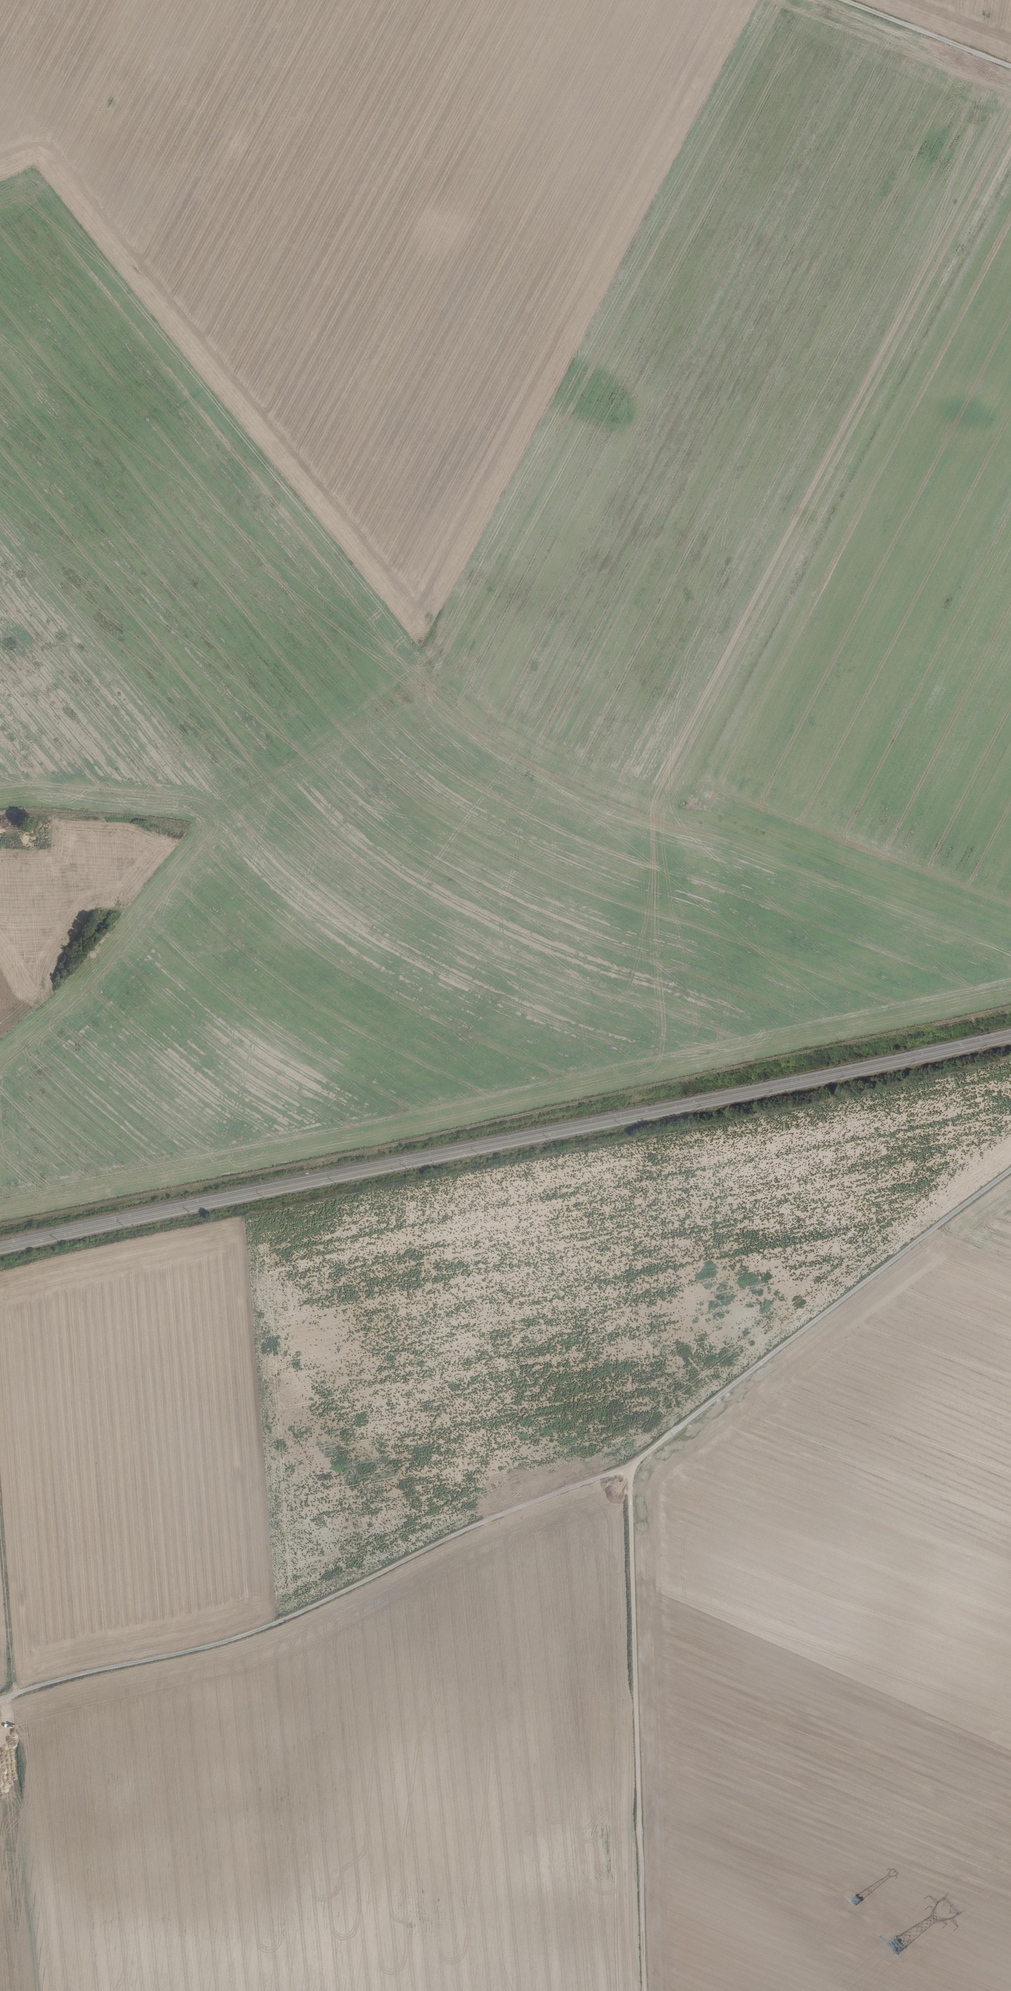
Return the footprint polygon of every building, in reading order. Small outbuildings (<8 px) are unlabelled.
[(851,1900),(856,1906),(861,1901),(856,1895),(851,1900)]
